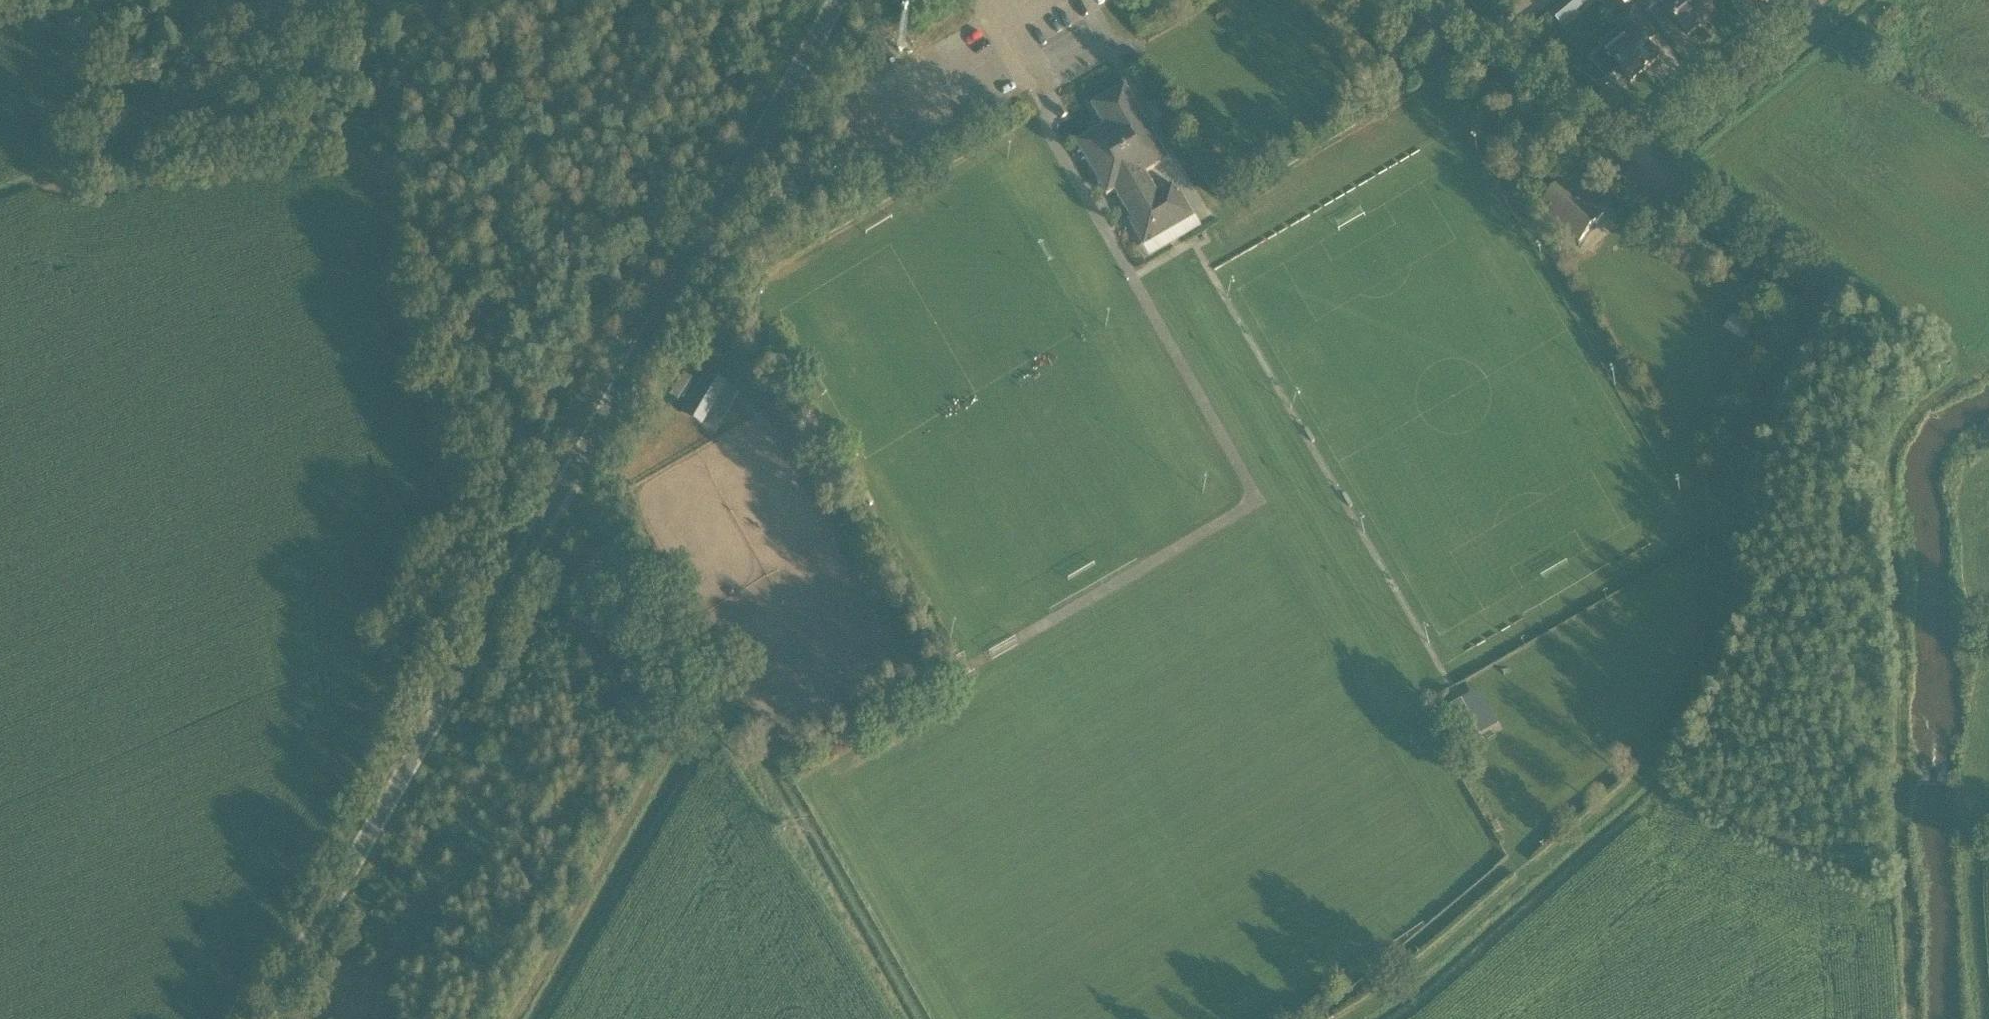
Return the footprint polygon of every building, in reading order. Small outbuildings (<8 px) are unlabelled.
[(1594,0),(1568,0),(1551,11),(1559,23),(1594,0)] [(1646,13),(1660,2),(1658,0),(1636,0),(1646,13)] [(1665,8),(1688,36),(1716,13),(1708,3),(1712,0),(1675,0),(1665,8)] [(1614,23),(1619,30),(1627,39),(1609,54),(1607,51),(1593,62),(1607,79),(1619,69),(1631,82),(1659,59),(1648,46),(1658,38),(1634,8),(1614,23)] [(1168,160),(1124,84),(1089,104),(1102,126),(1074,142),(1106,196),(1114,192),(1143,243),(1189,216),(1171,184),(1156,193),(1145,173),(1168,160)] [(1057,113),(1061,119),(1067,116),(1064,109),(1057,113)] [(1565,181),(1541,208),(1580,243),(1604,216),(1565,181)] [(1753,329),(1733,316),(1724,329),(1744,342),(1753,329)] [(725,384),(704,372),(680,413),(701,425),(725,384)] [(1448,703),(1467,740),(1497,725),(1479,688),(1448,703)]
